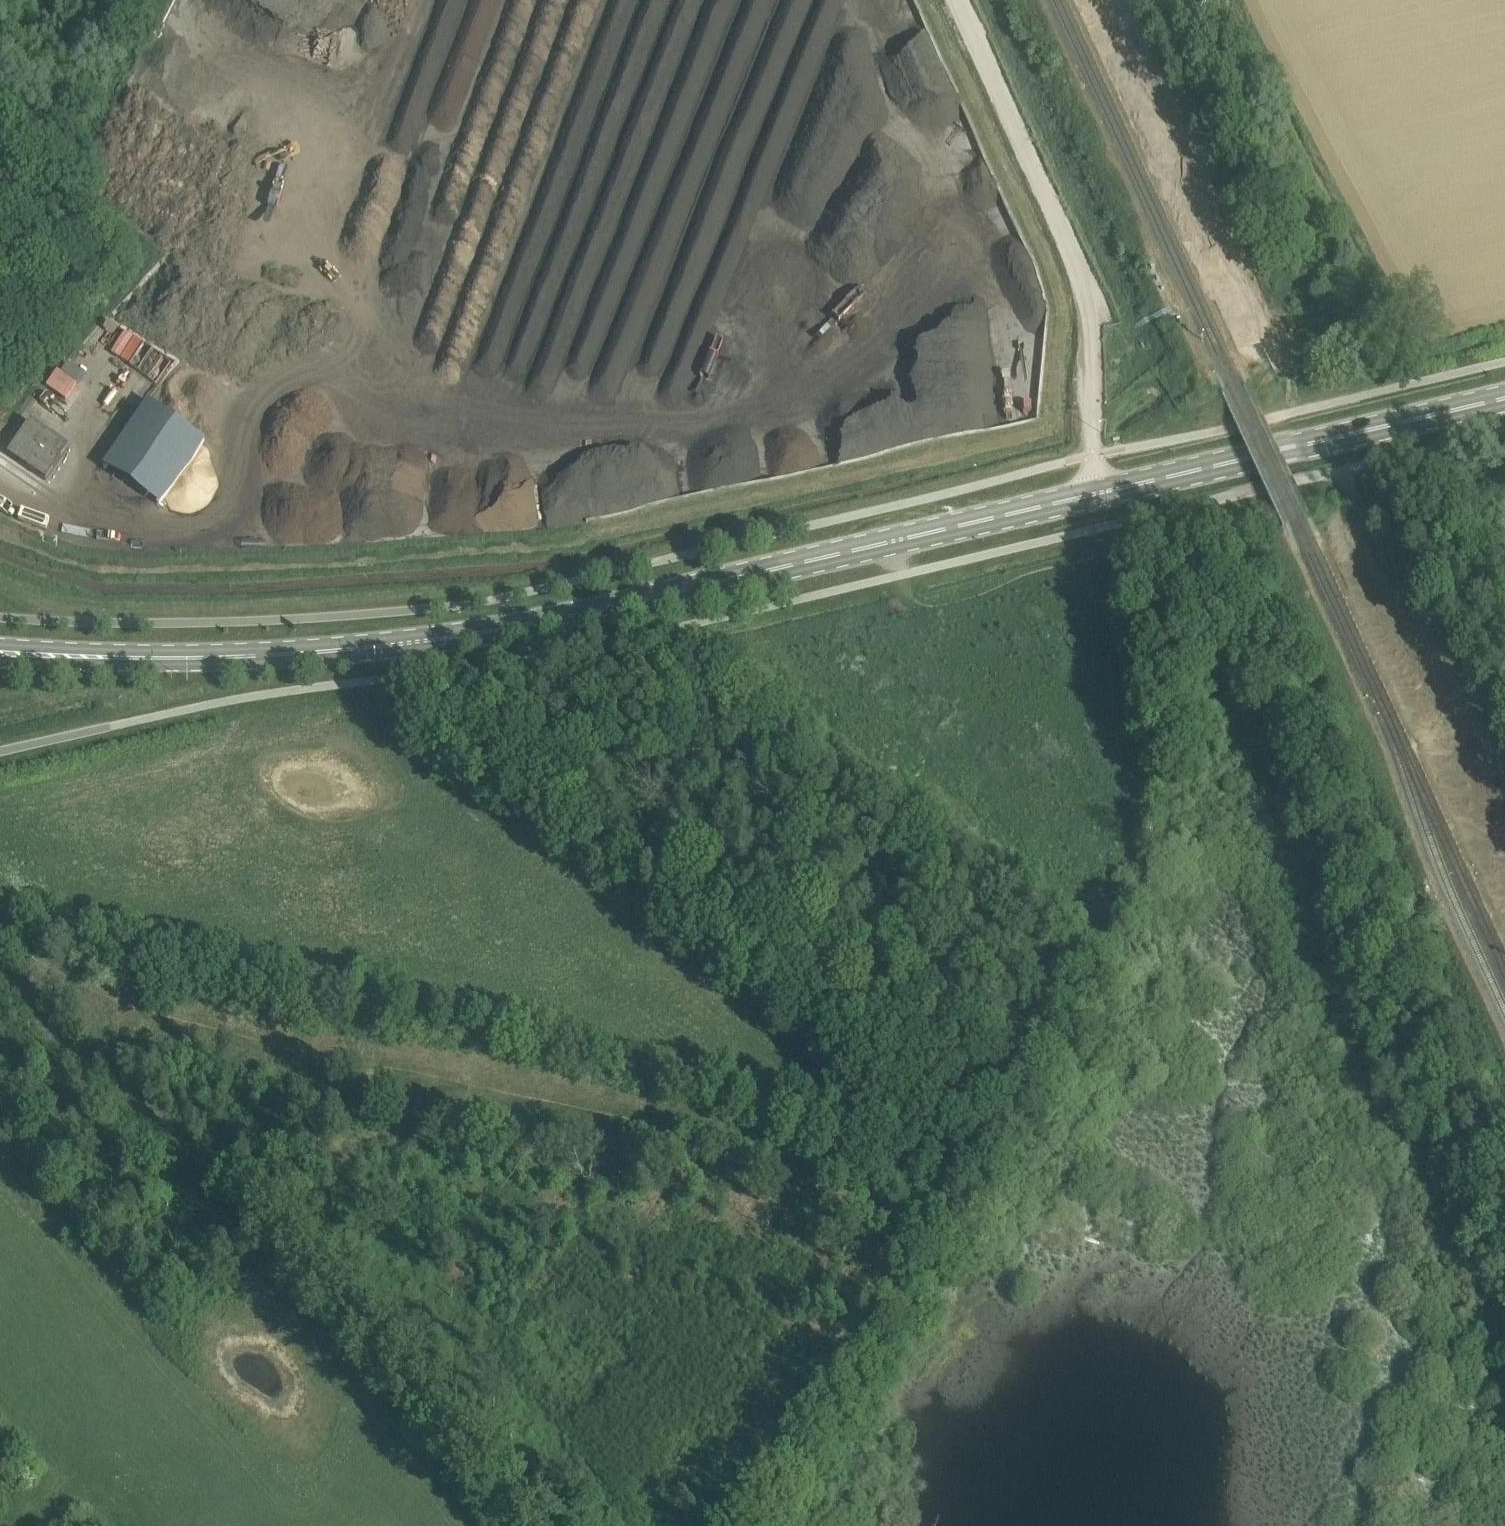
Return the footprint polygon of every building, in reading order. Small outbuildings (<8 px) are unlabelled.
[(86,351),(71,369),(87,382),(101,364),(86,351)] [(147,398),(105,467),(164,504),(207,435),(147,398)] [(34,462),(29,469),(48,482),(70,449),(33,423),(15,449),(34,462)]
